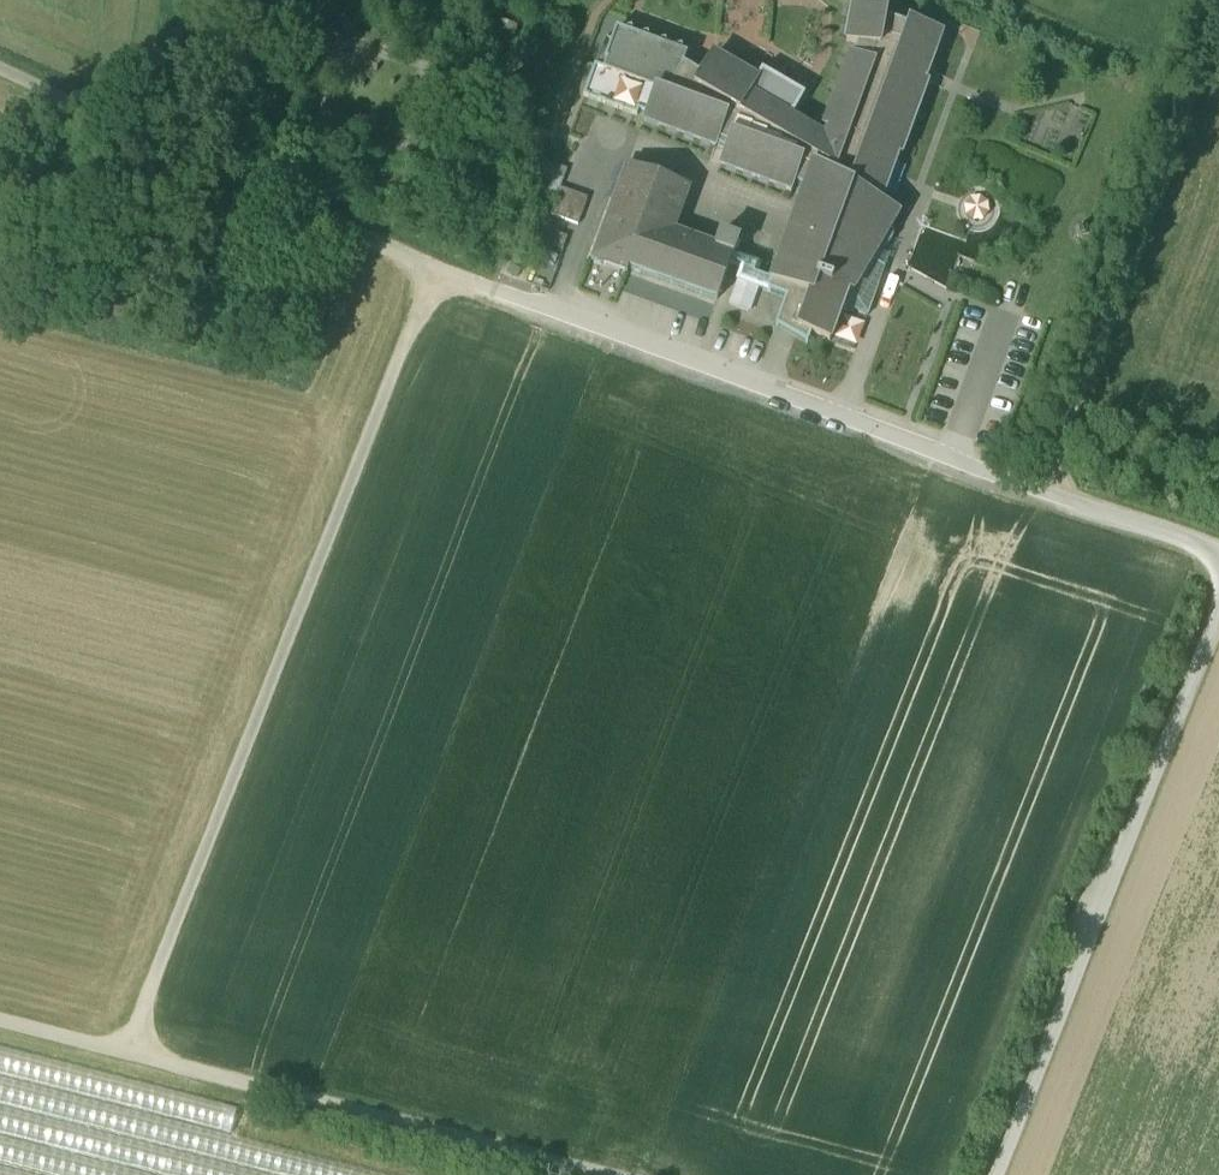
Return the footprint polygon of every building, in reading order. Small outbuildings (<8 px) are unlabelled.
[(792,119),(748,96),(757,79),(710,53),(702,74),(684,64),(683,64),(666,94),(656,90),(655,90),(647,114),(644,122),(716,151),(717,150),(723,153),(719,166),(790,192),(793,183),(805,187),(804,190),(803,190),(771,279),(757,274),(761,263),(733,253),(728,267),(739,271),(736,281),(785,299),(775,328),(806,344),(810,334),(829,341),(843,305),(848,290),(853,292),(872,259),(877,250),(884,248),(889,243),(893,237),(894,231),(893,224),(893,223),(899,213),(877,201),(879,195),(882,196),(897,154),(900,155),(927,82),(924,81),(941,34),(909,22),(908,25),(884,16),(887,8),(852,1),(845,38),(855,42),(851,54),(850,54),(824,125),(827,127),(824,135),(792,119)] [(631,29),(621,31),(616,29),(605,60),(607,61),(604,68),(603,71),(647,88),(648,87),(655,90),(656,90),(666,94),(683,64),(684,64),(687,55),(683,54),(683,53),(682,47),(671,49),(667,48),(667,47),(666,47),(665,42),(655,44),(655,43),(650,41),(649,41),(648,35),(637,37),(637,36),(637,37),(633,35),(632,35),(631,29)] [(647,88),(603,71),(604,68),(602,68),(596,66),(597,66),(594,65),(583,96),(637,116),(639,111),(647,114),(655,90),(648,87),(647,88)] [(689,188),(627,165),(626,167),(626,168),(623,177),(630,179),(599,264),(626,273),(628,268),(715,300),(728,267),(733,253),(738,240),(721,233),(716,246),(673,231),(689,188)] [(588,198),(561,188),(551,215),(578,225),(588,198)] [(872,259),(853,292),(848,290),(843,305),(868,315),(885,267),(872,259)]
